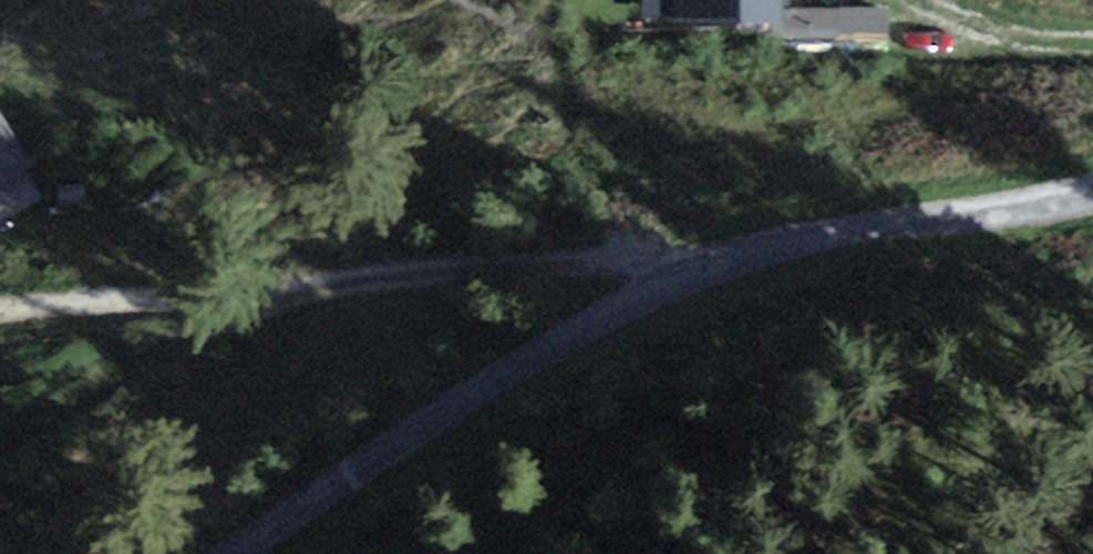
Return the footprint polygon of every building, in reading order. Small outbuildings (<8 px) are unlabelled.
[(776,0),(642,0),(643,30),(777,26),(776,0)] [(0,138),(0,197),(27,179),(0,138)]
